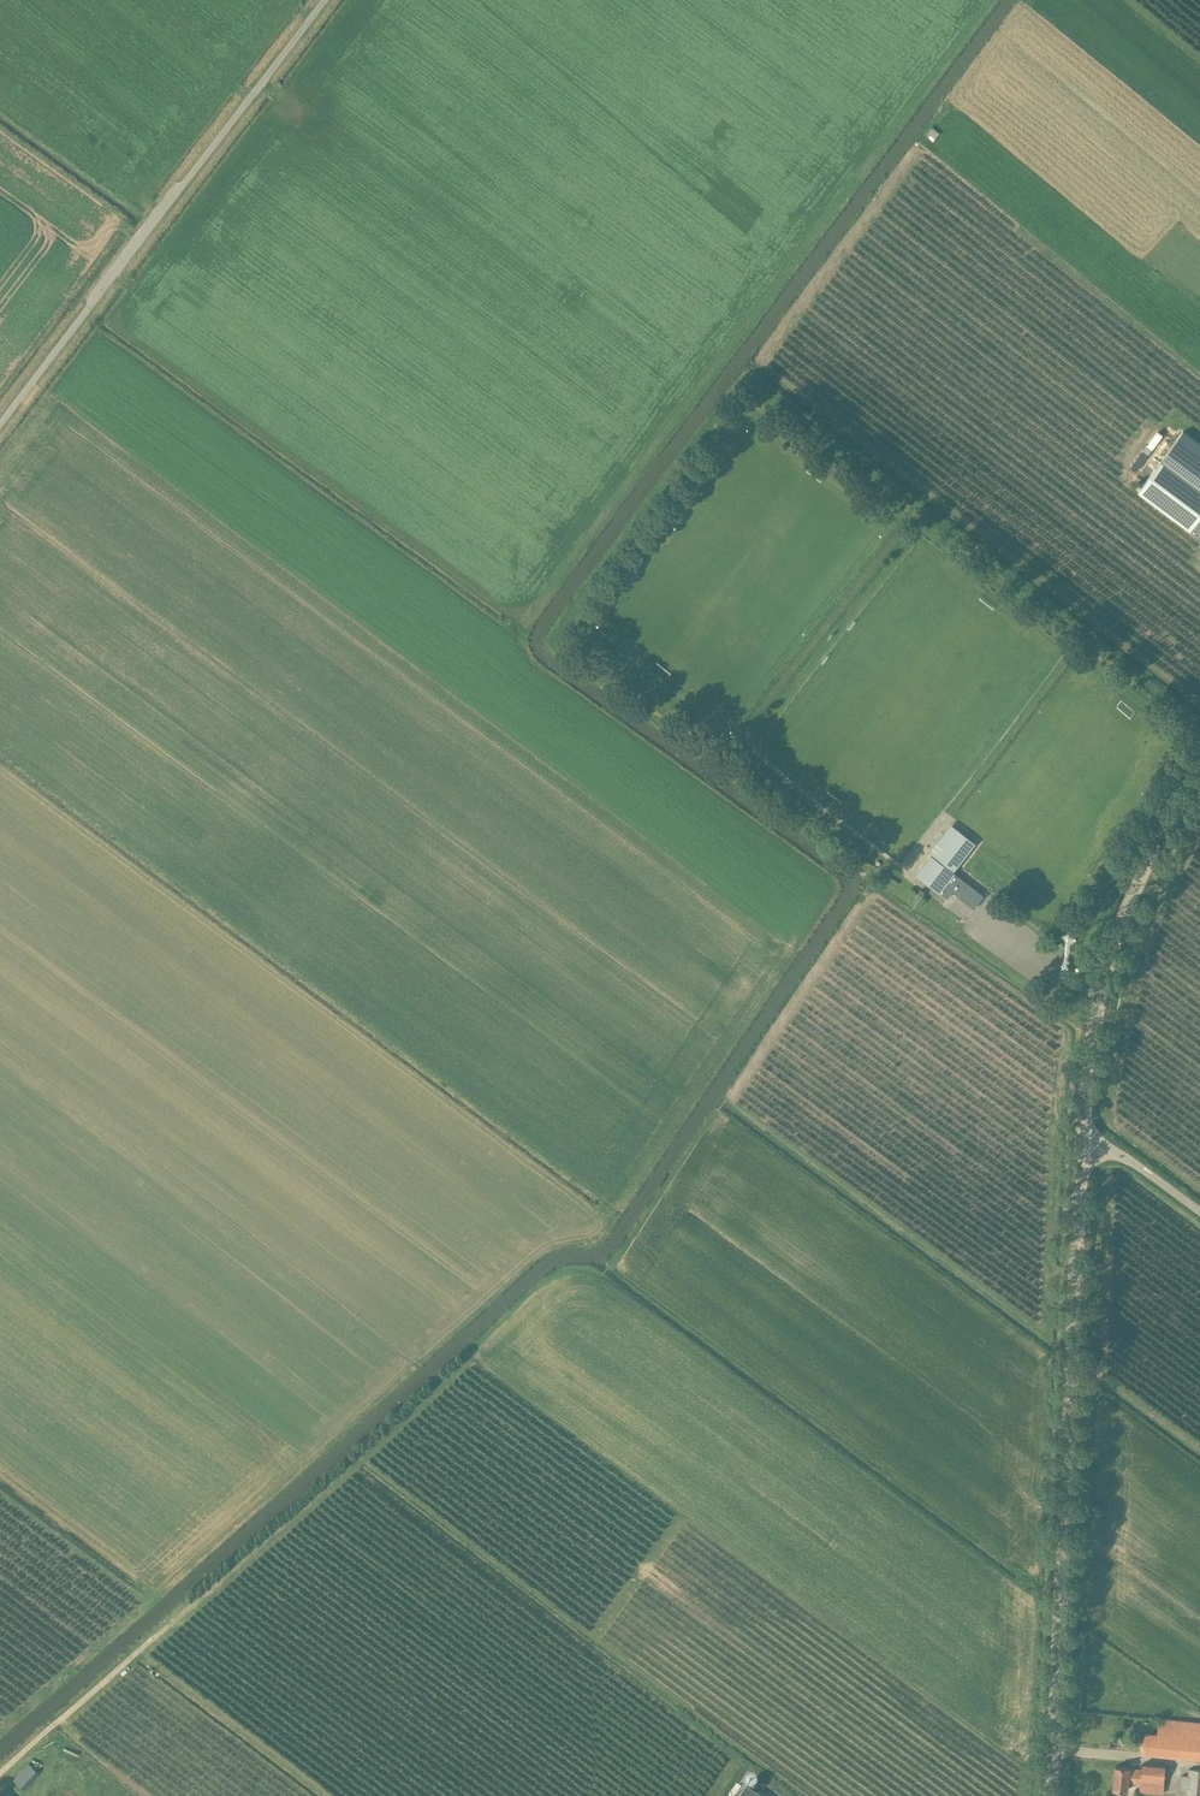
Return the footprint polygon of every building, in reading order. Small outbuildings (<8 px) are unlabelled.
[(932,127),(926,134),(933,140),(940,133),(932,127)] [(1199,536),(1199,443),(1183,430),(1139,491),(1190,529),(1199,536)] [(976,842),(958,828),(936,857),(932,854),(917,874),(946,896),(951,890),(974,908),(985,895),(954,871),(976,842)] [(1160,1718),(1158,1732),(1145,1731),(1143,1752),(1199,1758),(1199,1722),(1160,1718)] [(1129,1782),(1140,1783),(1140,1791),(1164,1794),(1167,1766),(1143,1763),(1142,1768),(1116,1765),(1114,1788),(1129,1790),(1129,1782)] [(40,1774),(29,1764),(14,1779),(25,1790),(40,1774)] [(1189,1768),(1188,1775),(1182,1774),(1180,1787),(1183,1787),(1182,1790),(1187,1791),(1187,1795),(1199,1795),(1199,1769),(1189,1768)] [(751,1794),(752,1794),(753,1794),(754,1793),(755,1793),(756,1792),(757,1791),(758,1790),(758,1789),(758,1788),(758,1787),(758,1786),(758,1785),(757,1784),(756,1783),(755,1782),(754,1782),(753,1781),(752,1781),(751,1781),(750,1782),(749,1782),(748,1783),(747,1784),(746,1785),(746,1786),(746,1787),(746,1789),(746,1790),(747,1791),(748,1792),(749,1793),(750,1793),(751,1794)] [(737,1787),(731,1795),(750,1795),(744,1792),(737,1787)]
